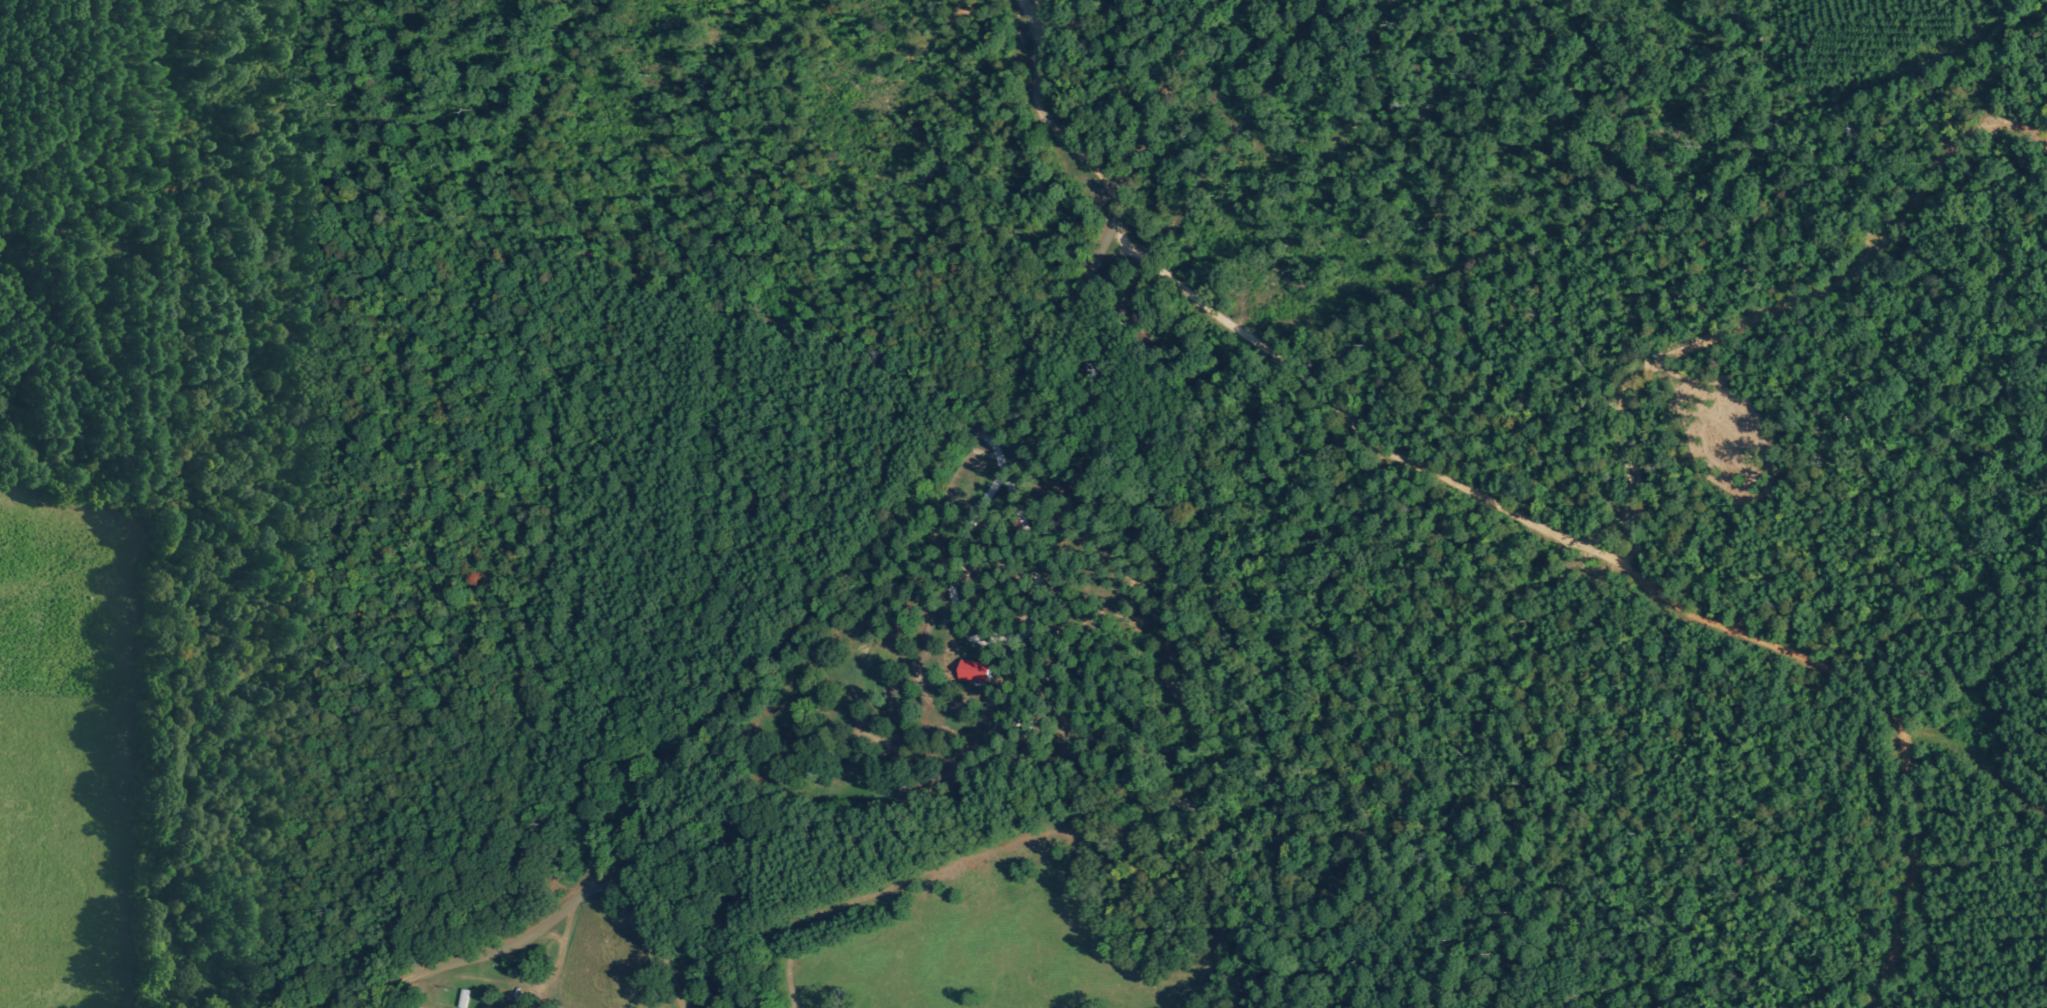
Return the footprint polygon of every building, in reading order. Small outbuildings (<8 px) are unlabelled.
[(986,683),(987,662),(958,661),(958,682),(986,683)]
